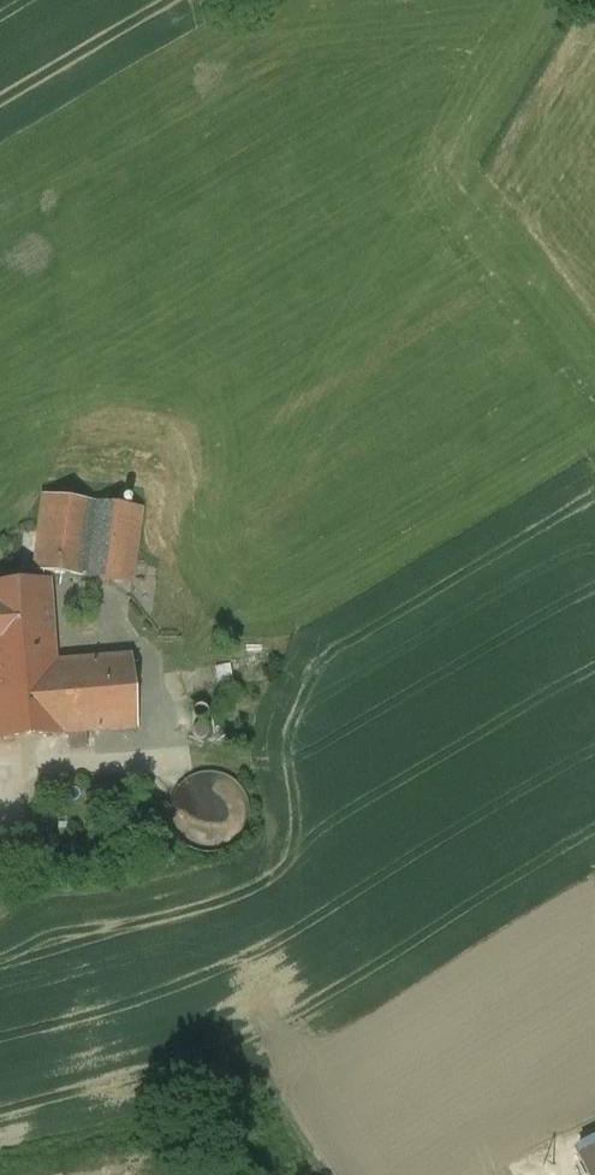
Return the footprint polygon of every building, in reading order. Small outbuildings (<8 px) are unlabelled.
[(44,495),(41,516),(34,571),(85,577),(94,501),(44,495)] [(142,507),(94,501),(85,577),(132,583),(142,507)] [(0,585),(0,740),(63,735),(57,662),(51,581),(0,585)] [(57,662),(63,735),(68,734),(87,733),(138,729),(132,657),(57,662)] [(87,733),(68,734),(69,748),(88,747),(87,733)] [(578,1150),(590,1174),(594,1174),(594,1142),(578,1150)]
